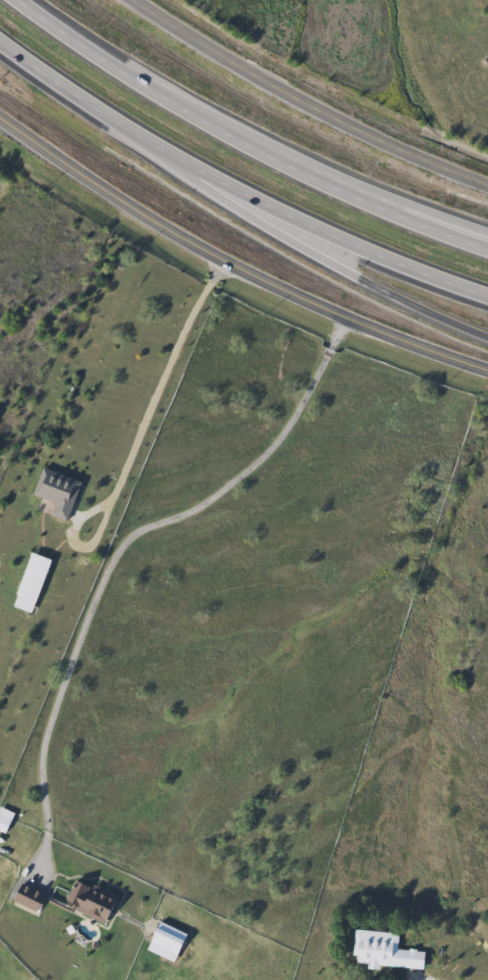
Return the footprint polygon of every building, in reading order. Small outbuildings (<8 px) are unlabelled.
[(66,521),(48,515),(53,503),(30,495),(40,467),(80,482),(66,521)] [(14,595),(27,553),(47,559),(30,613),(16,609),(19,596),(14,595)] [(104,925),(64,907),(76,879),(116,898),(104,925)] [(11,900),(16,892),(38,907),(33,914),(11,900)] [(145,950),(157,922),(185,934),(172,962),(145,950)] [(397,933),(396,949),(424,951),(422,970),(351,964),(354,930),(397,933)]
